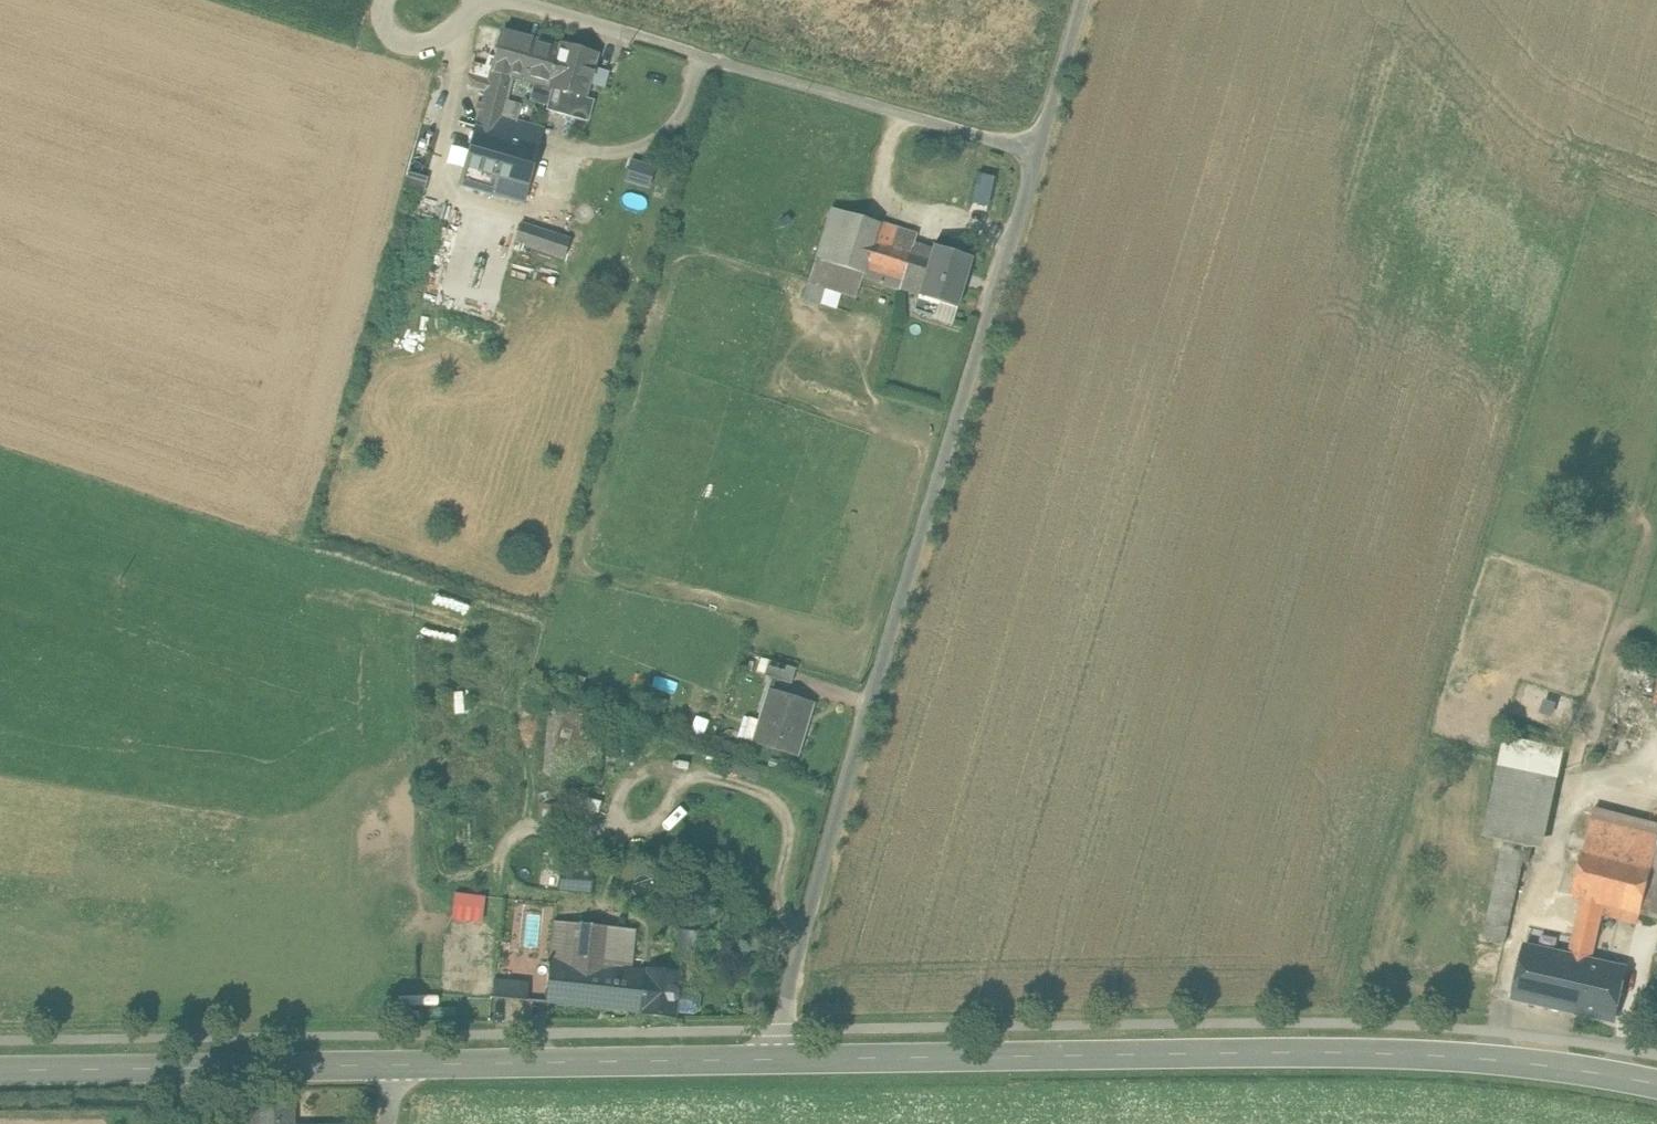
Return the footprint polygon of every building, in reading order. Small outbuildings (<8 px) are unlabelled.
[(492,71),(513,78),(539,85),(549,87),(560,46),(503,30),(492,71)] [(598,54),(561,43),(560,46),(549,87),(585,98),(598,54)] [(513,78),(492,71),(476,127),(540,145),(545,128),(516,121),(502,117),(507,102),(513,78)] [(549,87),(539,85),(536,97),(545,100),(549,87)] [(521,105),(507,102),(502,117),(516,121),(521,105)] [(540,145),(476,127),(465,168),(512,181),(528,185),(540,145)] [(628,160),(625,182),(650,186),(653,163),(628,160)] [(512,181),(465,168),(460,185),(508,198),(512,181)] [(988,205),(996,176),(978,171),(970,201),(988,205)] [(528,185),(512,181),(508,198),(524,203),(528,185)] [(879,223),(832,208),(816,259),(864,274),(865,274),(874,243),(879,223)] [(917,234),(880,222),(879,223),(874,243),(911,254),(914,244),(917,234)] [(555,235),(521,224),(515,243),(549,254),(555,235)] [(911,254),(874,243),(865,274),(864,274),(863,277),(919,294),(926,272),(907,266),(911,254)] [(933,250),(914,244),(911,254),(907,266),(926,272),(933,250)] [(972,258),(934,246),(926,272),(919,294),(919,296),(957,308),(972,258)] [(864,274),(816,259),(813,269),(860,283),(863,277),(864,274)] [(796,668),(769,660),(764,675),(792,684),(796,668)] [(811,702),(771,690),(755,743),(795,755),(811,702)] [(1501,753),(1483,835),(1502,839),(1529,845),(1544,848),(1562,766),(1501,753)] [(1590,828),(1572,896),(1604,904),(1656,918),(1656,844),(1590,828)] [(1529,845),(1502,839),(1482,933),(1508,939),(1529,845)] [(596,856),(562,852),(558,889),(592,893),(596,856)] [(455,891),(452,919),(482,922),(485,895),(455,891)] [(1604,904),(1583,899),(1570,956),(1589,961),(1591,961),(1604,904)] [(567,920),(589,921),(590,910),(568,909),(567,920)] [(586,1007),(596,925),(555,921),(546,1002),(586,1007)] [(596,925),(586,1007),(628,1011),(632,969),(636,929),(596,925)] [(698,931),(680,929),(676,960),(694,962),(698,931)] [(1570,956),(1526,947),(1515,997),(1578,1011),(1589,961),(1570,956)] [(1591,961),(1589,961),(1578,1011),(1614,1019),(1626,969),(1591,961)] [(681,971),(647,968),(647,970),(632,969),(628,1011),(642,1012),(642,1014),(676,1018),(676,1012),(694,1014),(699,1010),(701,995),(697,990),(679,988),(681,971)] [(527,998),(527,980),(492,979),(491,997),(527,998)] [(252,1100),(252,1123),(294,1123),(294,1099),(252,1100)]
